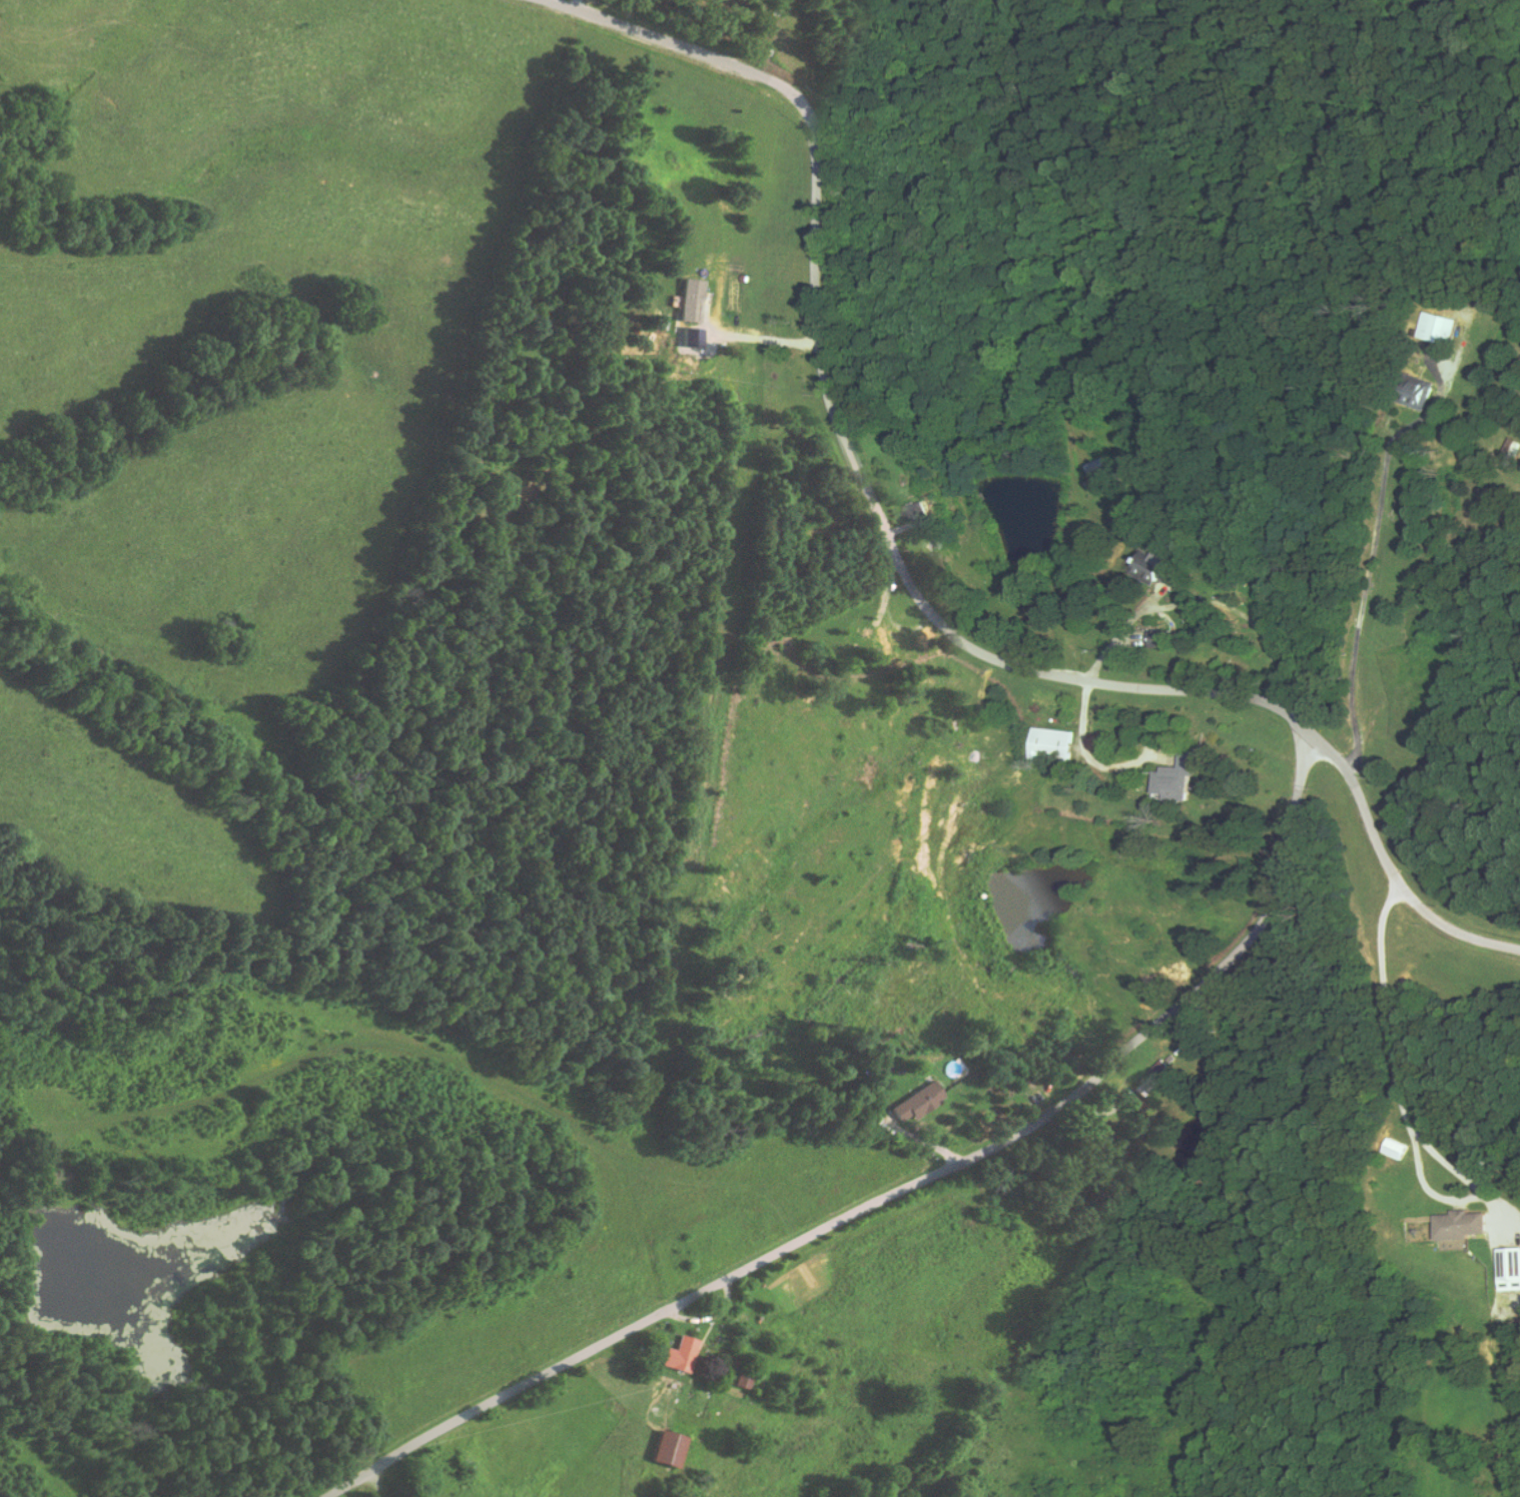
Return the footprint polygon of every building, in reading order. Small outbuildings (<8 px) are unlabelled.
[(703,322),(707,279),(686,278),(682,320),(703,322)] [(1469,321),(1436,309),(1428,334),(1460,345),(1469,321)] [(1445,385),(1429,379),(1419,405),(1435,411),(1445,385)] [(1513,437),(1507,458),(1519,461),(1519,439),(1513,437)] [(1121,483),(1113,457),(1093,463),(1101,489),(1121,483)] [(910,519),(915,517),(918,526),(937,519),(930,501),(907,510),(910,519)] [(1135,571),(1149,578),(1152,572),(1179,587),(1191,565),(1166,552),(1162,558),(1147,550),(1135,571)] [(1178,647),(1179,630),(1154,630),(1153,646),(1178,647)] [(1080,731),(1040,728),(1037,760),(1077,763),(1080,731)] [(1196,775),(1201,776),(1201,752),(1184,751),(1183,767),(1167,766),(1167,774),(1160,773),(1159,800),(1195,801),(1196,775)] [(1146,1101),(1177,1071),(1166,1059),(1135,1089),(1146,1101)] [(902,1123),(914,1115),(917,1120),(949,1100),(937,1080),(892,1108),(902,1123)] [(1476,1240),(1476,1235),(1494,1234),(1493,1213),(1476,1214),(1475,1212),(1442,1213),(1443,1241),(1476,1240)] [(1506,1249),(1507,1291),(1519,1291),(1519,1249),(1506,1249)] [(693,1373),(701,1339),(682,1335),(678,1350),(669,1348),(664,1366),(693,1373)] [(690,1438),(664,1430),(654,1461),(680,1470),(690,1438)]
